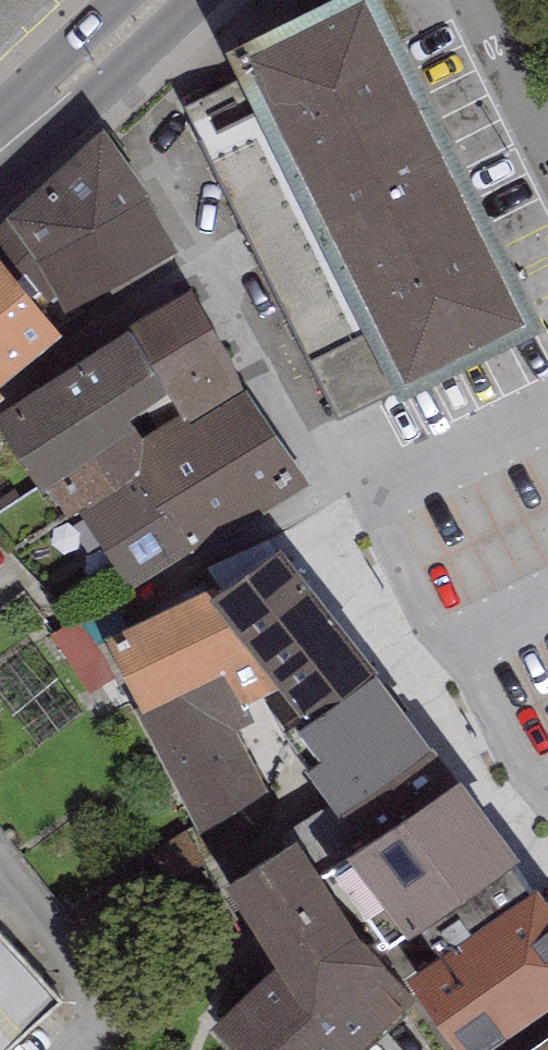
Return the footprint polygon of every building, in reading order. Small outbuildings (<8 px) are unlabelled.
[(62,0),(0,0),(0,60),(62,0)] [(226,64),(235,83),(185,108),(340,424),(393,398),(401,414),(545,343),(376,0),(357,0),(226,64)] [(102,139),(0,234),(68,335),(180,258),(144,207),(149,203),(102,139)] [(0,276),(0,402),(62,351),(0,276)] [(123,337),(127,344),(162,400),(166,398),(179,419),(184,426),(187,424),(190,428),(245,392),(189,297),(123,337)] [(0,425),(0,444),(41,507),(53,501),(120,456),(143,443),(135,431),(168,409),(162,400),(127,344),(0,425)] [(309,489),(245,392),(190,428),(187,424),(184,426),(179,419),(143,443),(120,456),(194,566),(309,489)] [(137,605),(194,566),(120,456),(53,501),(72,528),(81,522),(137,605)] [(377,688),(279,561),(218,609),(209,616),(274,699),(308,740),(377,688)] [(209,616),(218,609),(212,598),(105,647),(143,722),(223,681),(241,715),(246,713),(274,699),(209,616)] [(139,724),(198,839),(271,802),(238,738),(254,729),(246,713),(241,715),(223,681),(143,722),(139,724)] [(460,796),(377,688),(308,740),(299,747),(322,777),(305,790),(364,866),(460,796)] [(519,876),(460,796),(364,866),(336,887),(390,961),(404,951),(409,957),(421,947),(442,975),(530,912),(510,884),(519,876)] [(225,902),(274,979),(213,1038),(224,1049),(372,1049),(413,1011),(357,952),(296,860),(225,902)] [(408,996),(445,1049),(517,1049),(547,1029),(547,917),(541,906),(530,912),(442,975),(408,996)] [(62,1008),(0,941),(0,1049),(16,1049),(62,1008)]
